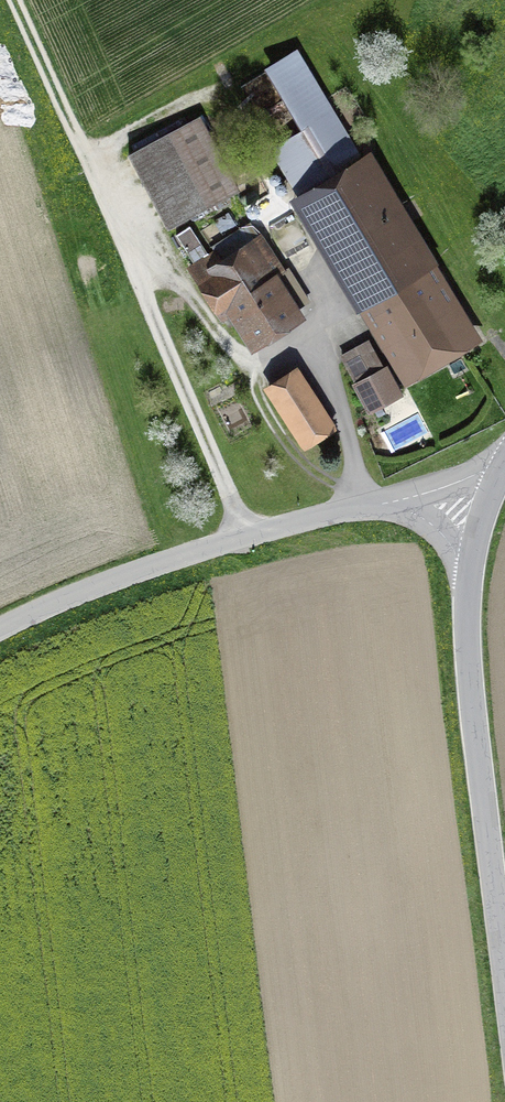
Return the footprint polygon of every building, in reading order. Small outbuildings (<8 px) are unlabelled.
[(309,134),(280,151),(411,369),(464,337),(293,55),(270,69),(309,134)] [(198,117),(129,154),(169,229),(238,193),(198,117)] [(190,251),(203,244),(190,223),(177,231),(190,251)] [(216,253),(191,269),(220,315),(231,307),(253,340),(292,315),(258,262),(268,255),(250,227),(214,251),(216,253)] [(297,371),(269,389),(304,443),(332,425),(297,371)] [(385,371),(358,386),(370,408),(398,394),(385,371)]
